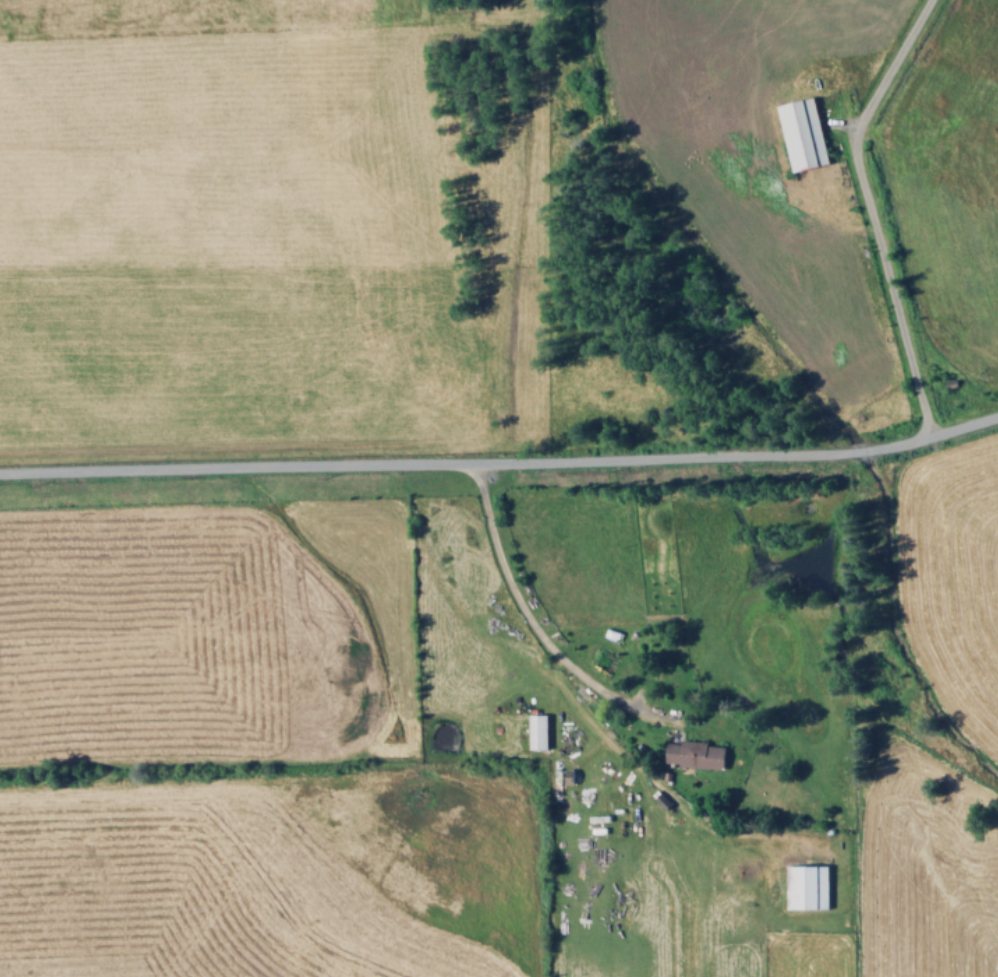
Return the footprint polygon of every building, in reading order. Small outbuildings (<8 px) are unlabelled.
[(831,164),(816,96),(779,105),(794,172),(831,164)] [(530,714),(531,749),(549,749),(548,714),(530,714)] [(667,740),(666,765),(725,767),(726,746),(709,746),(709,742),(667,740)] [(785,865),(786,909),(829,908),(829,864),(785,865)]
